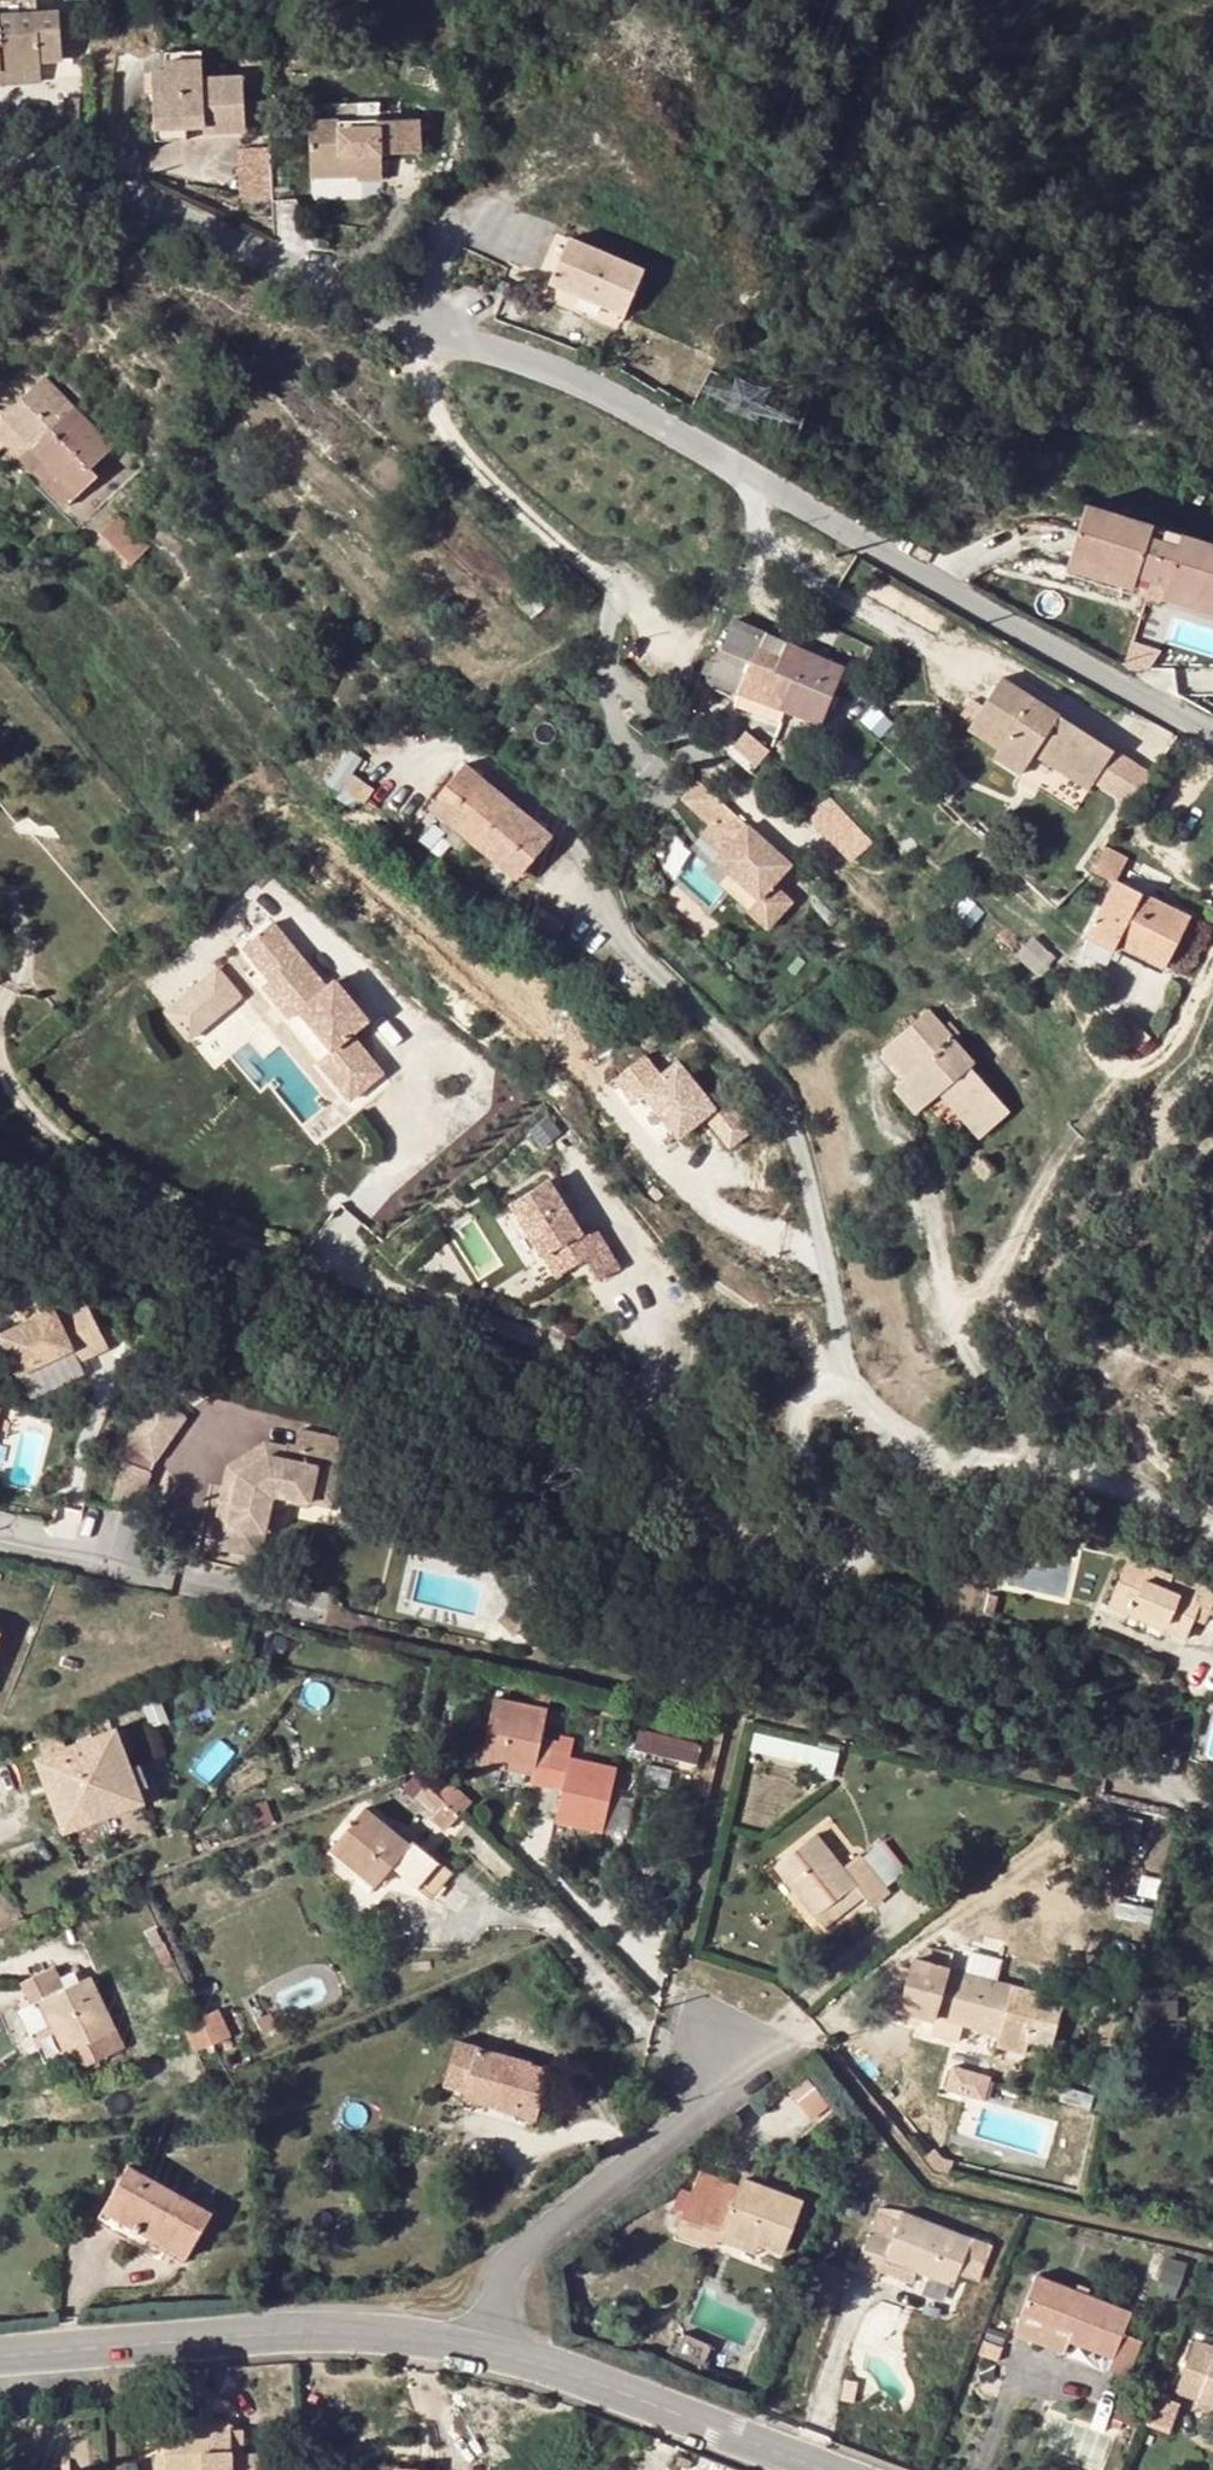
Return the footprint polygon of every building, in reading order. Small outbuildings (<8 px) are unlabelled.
[(39,14),(39,0),(6,0),(0,0),(0,16),(39,14)] [(61,13),(39,14),(0,16),(0,69),(43,66),(43,59),(64,59),(61,13)] [(161,62),(196,60),(195,39),(161,40),(161,62)] [(140,119),(182,118),(182,109),(202,109),(202,117),(201,121),(243,120),(239,65),(196,66),(196,60),(161,62),(138,62),(140,119)] [(0,69),(0,83),(44,80),(43,66),(0,69)] [(202,109),(182,109),(182,118),(202,117),(202,109)] [(355,172),(379,172),(379,148),(411,148),(418,149),(418,112),(410,112),(379,113),(380,125),(336,125),(336,113),(311,113),(310,164),(355,164),(355,172)] [(240,179),(270,178),(268,146),(238,146),(240,179)] [(310,172),(355,172),(355,164),(310,164),(310,172)] [(574,236),(554,281),(633,316),(652,271),(574,236)] [(22,421),(41,440),(32,449),(78,496),(97,477),(91,471),(113,450),(54,390),(22,421)] [(67,507),(78,496),(32,449),(41,440),(22,421),(2,440),(28,466),(67,507)] [(1139,580),(1150,541),(1165,545),(1168,535),(1086,510),(1071,560),(1139,580)] [(117,518),(101,534),(133,565),(149,550),(117,518)] [(1168,535),(1165,545),(1179,549),(1168,589),(1212,602),(1212,548),(1168,535)] [(1139,580),(1153,584),(1165,545),(1150,541),(1139,580)] [(1168,589),(1179,549),(1165,545),(1153,584),(1168,589)] [(1068,572),(1135,592),(1139,580),(1071,560),(1068,572)] [(1212,616),(1212,602),(1168,589),(1164,601),(1212,616)] [(844,671),(735,622),(709,681),(743,695),(787,711),(822,724),(844,671)] [(1041,749),(1095,784),(1115,754),(1003,680),(971,730),(1001,749),(996,756),(1023,775),(1036,756),(1041,749)] [(787,711),(743,695),(737,707),(782,724),(787,711)] [(735,746),(758,766),(771,752),(748,733),(735,746)] [(1036,756),(1091,791),(1095,784),(1041,749),(1036,756)] [(503,856),(524,874),(552,839),(464,768),(437,801),(459,820),(452,827),(496,863),(503,856)] [(346,788),(353,778),(339,769),(331,777),(346,788)] [(353,778),(346,788),(343,791),(366,806),(375,793),(353,778)] [(720,851),(713,859),(757,897),(745,910),(766,928),(790,900),(771,883),(788,863),(721,804),(695,781),(679,798),(709,825),(715,817),(735,834),(720,851)] [(807,814),(821,830),(841,812),(828,796),(807,814)] [(437,801),(430,809),(452,827),(459,820),(437,801)] [(841,812),(821,830),(850,863),(870,846),(841,812)] [(709,825),(701,834),(720,851),(735,834),(715,817),(709,825)] [(1119,878),(1129,852),(1107,844),(1097,870),(1119,878)] [(496,863),(518,881),(524,874),(503,856),(496,863)] [(1117,885),(1137,894),(1147,874),(1128,864),(1117,885)] [(1117,885),(1090,940),(1117,953),(1121,944),(1167,967),(1191,922),(1137,894),(1117,885)] [(266,982),(273,975),(300,1008),(295,1013),(327,1052),(318,1060),(350,1096),(375,1075),(344,1037),(363,1021),(331,982),(322,990),(308,972),(271,928),(242,953),(266,982)] [(1107,971),(1117,953),(1090,940),(1081,959),(1107,971)] [(1055,962),(1034,943),(1028,948),(1049,969),(1055,962)] [(1117,953),(1163,976),(1167,967),(1121,944),(1117,953)] [(219,962),(166,1011),(195,1041),(248,992),(219,962)] [(259,988),(286,1021),(295,1013),(300,1008),(273,975),(266,982),(259,988)] [(1136,1013),(1130,1019),(1154,1039),(1159,1033),(1136,1013)] [(887,1049),(910,1078),(905,1082),(926,1108),(944,1093),(950,1087),(989,1133),(1010,1115),(971,1070),(974,1067),(929,1014),(887,1049)] [(1154,1039),(1130,1019),(1120,1030),(1142,1052),(1154,1039)] [(944,1031),(957,1046),(963,1042),(949,1026),(944,1031)] [(745,1138),(689,1051),(662,1069),(650,1052),(616,1074),(633,1101),(648,1092),(679,1140),(710,1120),(728,1148),(745,1138)] [(926,1108),(905,1082),(898,1088),(920,1113),(926,1108)] [(944,1093),(981,1138),(989,1133),(950,1087),(944,1093)] [(975,1170),(985,1182),(995,1173),(984,1162),(975,1170)] [(985,1182),(975,1170),(963,1180),(973,1192),(985,1182)] [(554,1188),(516,1212),(564,1284),(585,1271),(582,1266),(589,1261),(593,1265),(607,1287),(627,1274),(600,1232),(587,1241),(554,1188)] [(582,1266),(585,1271),(593,1265),(589,1261),(582,1266)] [(16,1380),(71,1358),(55,1319),(60,1316),(53,1300),(19,1314),(26,1330),(0,1341),(0,1343),(16,1380)] [(128,1436),(158,1457),(190,1409),(160,1388),(128,1436)] [(226,1469),(221,1490),(233,1491),(236,1478),(266,1457),(281,1460),(283,1449),(284,1447),(264,1444),(226,1469)] [(322,1509),(333,1458),(284,1447),(283,1449),(281,1460),(266,1457),(236,1478),(233,1491),(221,1490),(207,1548),(241,1556),(246,1531),(261,1535),(267,1507),(261,1499),(273,1491),(279,1499),(322,1509)] [(344,1460),(333,1458),(322,1509),(332,1512),(344,1460)] [(241,1556),(256,1559),(261,1535),(246,1531),(241,1556)] [(1212,1615),(1212,1593),(1174,1578),(1171,1583),(1129,1565),(1110,1610),(1132,1620),(1135,1612),(1170,1627),(1167,1634),(1189,1643),(1196,1625),(1202,1611),(1212,1615)] [(1205,1629),(1212,1615),(1202,1611),(1196,1625),(1205,1629)] [(1135,1612),(1132,1620),(1167,1634),(1170,1627),(1135,1612)] [(533,1777),(532,1784),(563,1790),(557,1820),(604,1830),(616,1768),(569,1758),(570,1752),(540,1746),(542,1733),(547,1709),(497,1698),(484,1766),(505,1771),(507,1762),(534,1767),(533,1777)] [(161,1701),(144,1708),(152,1728),(169,1721),(161,1701)] [(641,1726),(637,1747),(701,1759),(705,1738),(641,1726)] [(59,1815),(113,1795),(119,1810),(143,1801),(115,1728),(58,1750),(54,1737),(39,1743),(43,1755),(38,1757),(59,1815)] [(570,1752),(573,1735),(558,1732),(557,1736),(542,1733),(540,1746),(570,1752)] [(839,1752),(816,1746),(813,1763),(811,1772),(834,1778),(839,1752)] [(534,1767),(507,1762),(505,1771),(533,1777),(534,1767)] [(415,1798),(433,1814),(446,1802),(427,1785),(415,1798)] [(457,1790),(446,1802),(458,1815),(471,1802),(457,1790)] [(59,1815),(65,1830),(119,1810),(113,1795),(59,1815)] [(431,1817),(444,1829),(458,1815),(446,1802),(433,1814),(431,1817)] [(376,1884),(391,1865),(431,1897),(451,1873),(412,1841),(410,1844),(365,1807),(331,1848),(376,1884)] [(867,1900),(886,1886),(862,1856),(845,1868),(816,1832),(775,1865),(814,1915),(854,1884),(864,1897),(867,1900)] [(864,1897),(854,1884),(814,1915),(824,1927),(864,1897)] [(872,1908),(891,1893),(886,1886),(867,1900),(872,1908)] [(951,1968),(954,1954),(925,1946),(922,1960),(913,1959),(900,2007),(977,2027),(1001,2033),(998,2042),(1003,2044),(1022,2048),(1026,2050),(1042,1992),(951,1968)] [(122,2047),(90,1977),(77,1982),(68,1987),(63,1989),(55,1968),(22,1983),(32,2004),(40,2000),(51,2024),(72,2070),(122,2047)] [(64,1977),(68,1987),(77,1982),(74,1973),(64,1977)] [(1150,1999),(1152,2051),(1185,2049),(1182,1997),(1150,1999)] [(51,2024),(40,2000),(32,2004),(21,2008),(32,2032),(51,2024)] [(216,2011),(201,2017),(213,2043),(217,2042),(229,2036),(216,2011)] [(196,2051),(213,2043),(201,2017),(183,2025),(196,2051)] [(275,2030),(270,2017),(256,2021),(260,2036),(275,2030)] [(974,2037),(998,2042),(1001,2033),(977,2027),(974,2037)] [(222,2052),(234,2046),(229,2036),(217,2042),(222,2052)] [(465,2090),(499,2100),(496,2109),(536,2119),(550,2068),(458,2041),(447,2085),(465,2090)] [(1019,2058),(1022,2048),(1003,2044),(1000,2053),(1019,2058)] [(954,2063),(948,2087),(987,2097),(993,2073),(954,2063)] [(818,2084),(802,2092),(813,2115),(829,2106),(818,2084)] [(499,2100),(465,2090),(463,2099),(496,2109),(499,2100)] [(209,2213),(128,2165),(104,2209),(184,2257),(209,2213)] [(718,2244),(719,2242),(724,2229),(763,2243),(786,2252),(803,2203),(742,2180),(736,2195),(697,2180),(677,2230),(693,2237),(718,2244)] [(184,2257),(104,2209),(97,2220),(141,2246),(144,2241),(181,2262),(184,2257)] [(881,2272),(886,2259),(918,2272),(955,2287),(961,2271),(972,2275),(978,2260),(988,2265),(995,2247),(905,2214),(894,2239),(872,2231),(856,2271),(879,2279),(881,2272)] [(763,2243),(724,2229),(719,2242),(757,2255),(763,2243)] [(913,2285),(918,2272),(886,2259),(881,2272),(913,2285)] [(1038,2277),(1015,2335),(1066,2355),(1071,2341),(1114,2358),(1110,2370),(1129,2378),(1143,2342),(1124,2334),(1132,2314),(1038,2277)] [(987,2341),(981,2355),(999,2362),(1004,2348),(987,2341)] [(1197,2341),(1178,2390),(1212,2403),(1212,2347),(1197,2341)] [(734,2379),(732,2388),(742,2391),(744,2382),(734,2379)] [(848,2379),(844,2401),(856,2403),(859,2381),(848,2379)] [(1180,2401),(1155,2392),(1143,2421),(1168,2430),(1180,2401)] [(1124,2396),(1114,2419),(1137,2429),(1147,2405),(1124,2396)] [(232,2423),(203,2424),(165,2426),(167,2469),(261,2469),(260,2453),(246,2453),(245,2433),(232,2433),(232,2429),(232,2423)]
